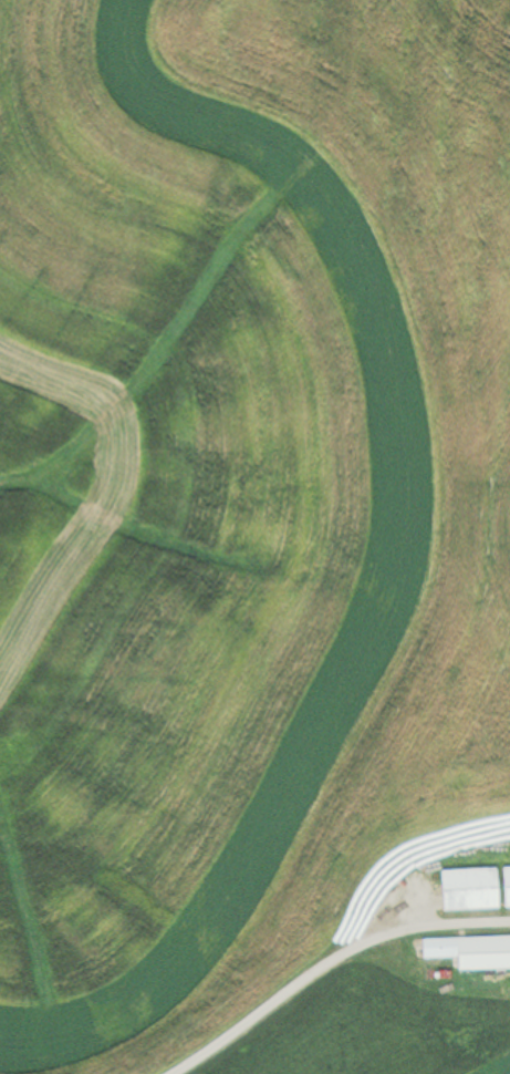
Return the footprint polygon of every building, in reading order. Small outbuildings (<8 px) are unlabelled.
[(500,906),(509,906),(509,866),(499,867),(500,906)] [(437,870),(438,911),(496,909),(495,868),(437,870)] [(420,938),(420,958),(454,958),(454,970),(509,969),(509,937),(420,938)]
